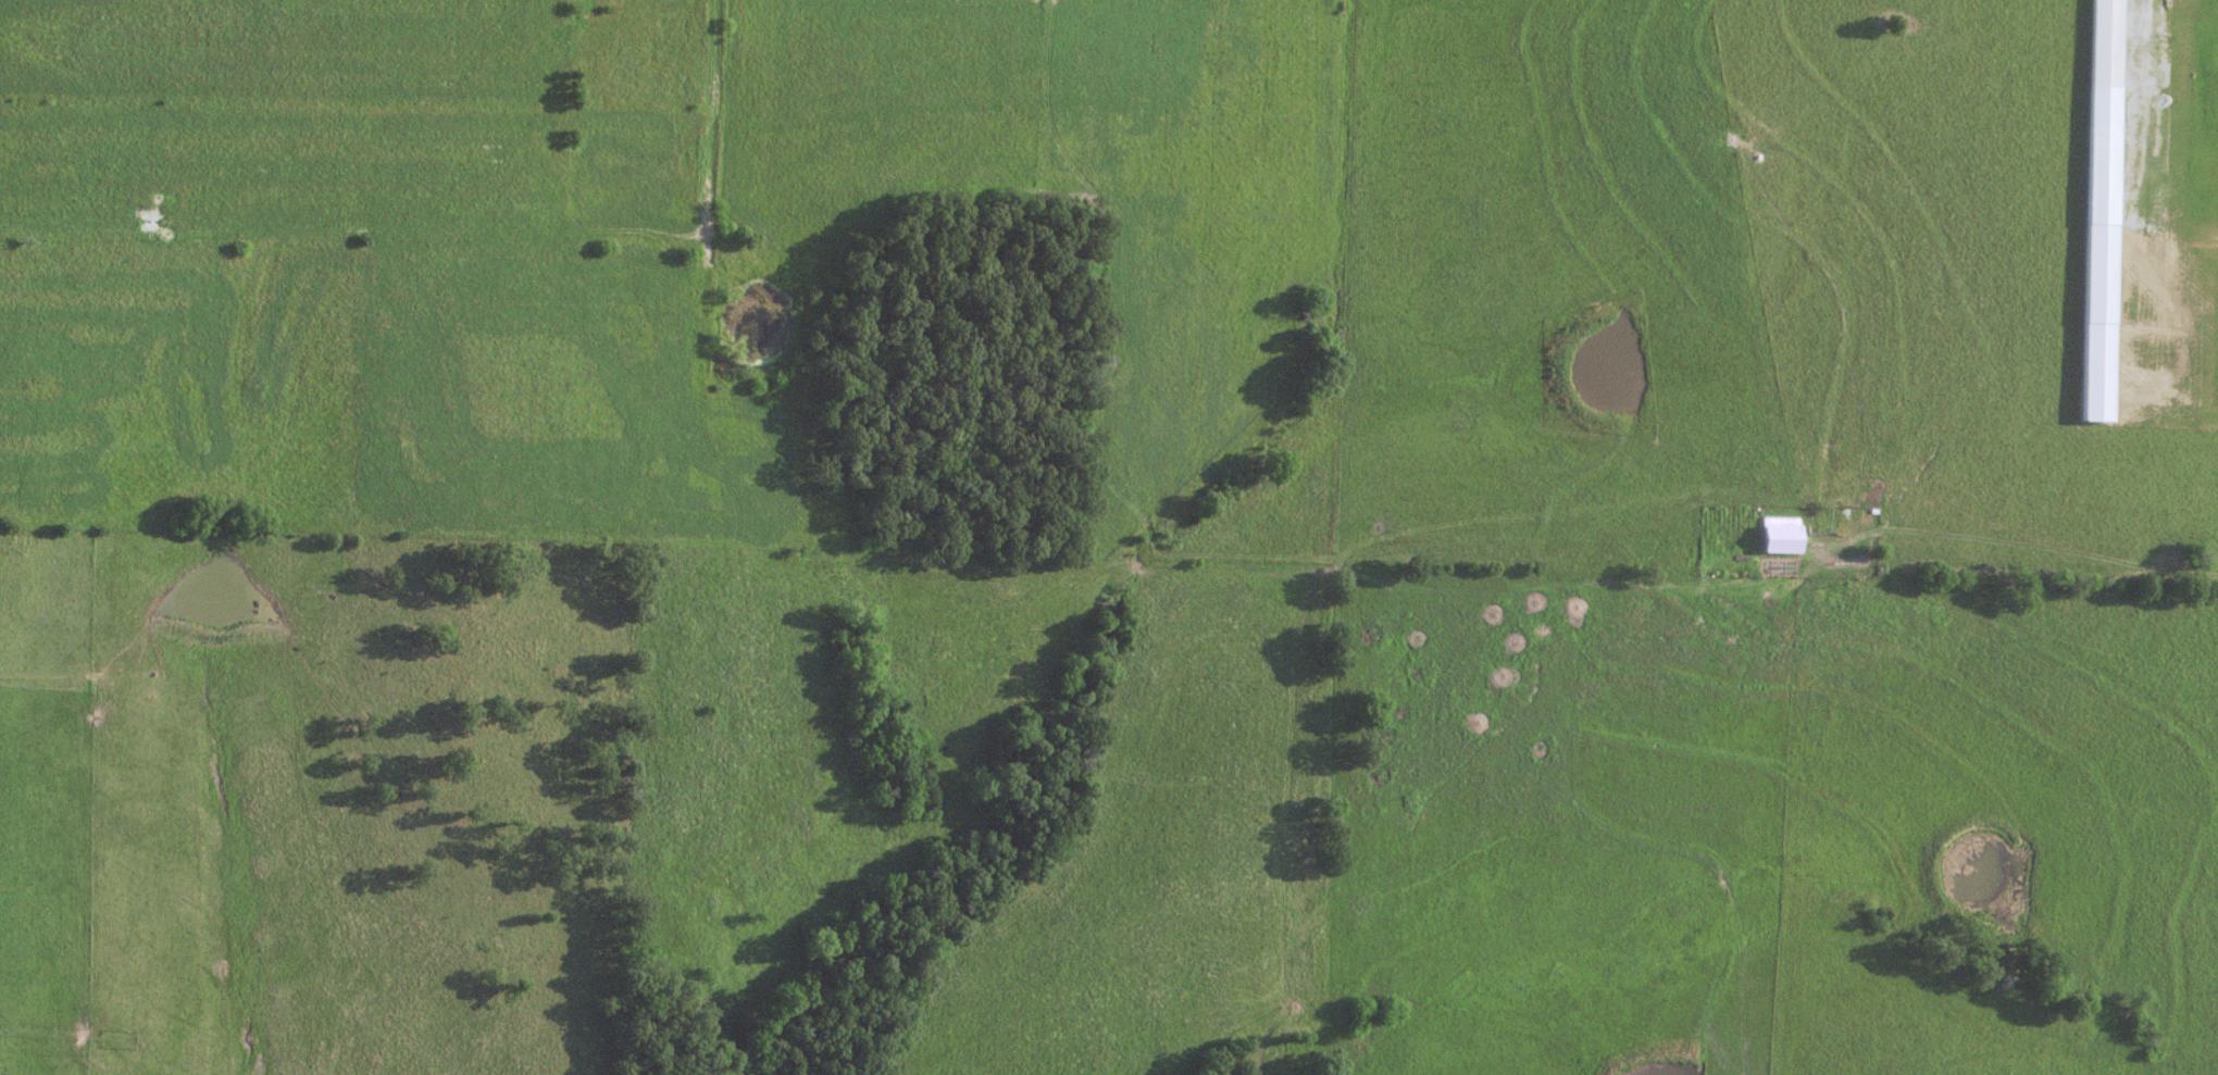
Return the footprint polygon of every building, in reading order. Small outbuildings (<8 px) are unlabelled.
[(1758,519),(1758,553),(1798,553),(1798,519),(1758,519)]
